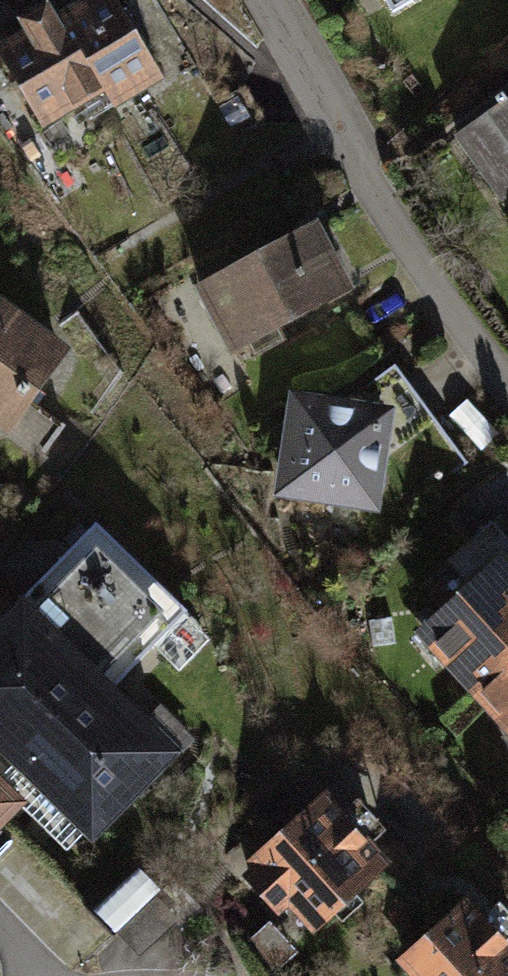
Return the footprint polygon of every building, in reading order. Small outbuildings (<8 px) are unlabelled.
[(1,39),(49,115),(103,81),(115,100),(165,68),(123,0),(32,0),(22,6),(31,20),(1,39)] [(395,36),(460,0),(375,0),(395,36)] [(461,140),(504,203),(507,200),(507,108),(461,140)] [(318,229),(205,296),(245,363),(358,295),(318,229)] [(0,303),(0,431),(6,436),(67,350),(0,303)] [(398,395),(293,383),(279,497),(384,510),(398,395)] [(38,787),(88,834),(185,731),(122,672),(189,601),(100,517),(0,623),(0,828),(38,787)] [(503,543),(416,629),(507,722),(507,548),(503,543)] [(326,786),(249,860),(314,927),(391,853),(326,786)] [(143,856),(98,905),(147,949),(192,899),(143,856)] [(403,953),(427,975),(507,975),(507,925),(471,887),(403,953)]
